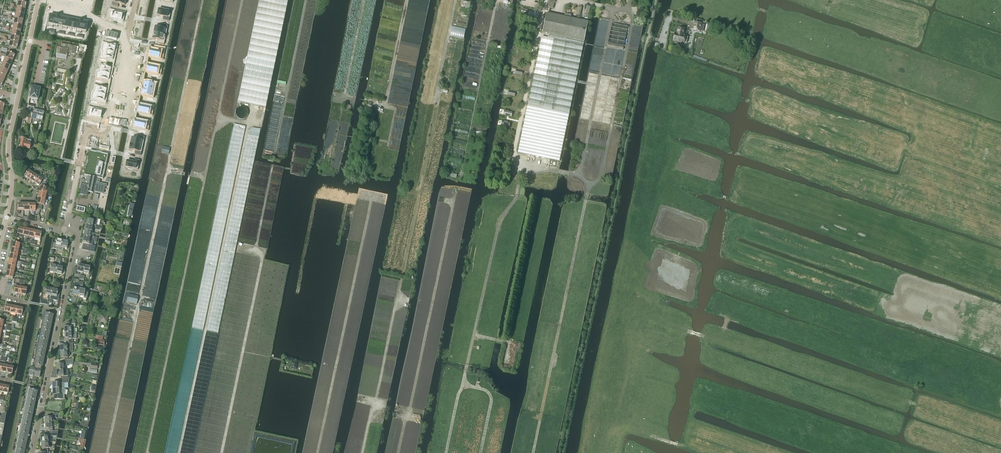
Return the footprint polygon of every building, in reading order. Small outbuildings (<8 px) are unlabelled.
[(238,102),(266,108),(288,0),(259,0),(238,102)] [(111,8),(109,18),(121,20),(122,19),(123,15),(123,14),(119,13),(118,13),(116,12),(117,9),(111,8)] [(157,10),(157,14),(157,15),(160,16),(162,16),(163,17),(163,20),(169,21),(171,12),(158,9),(158,10),(157,10)] [(547,13),(543,33),(584,42),(588,22),(547,13)] [(695,23),(694,30),(699,31),(699,30),(703,31),(704,25),(701,24),(695,23)] [(155,27),(153,33),(166,35),(168,26),(162,25),(161,28),(160,28),(158,27),(155,27)] [(675,33),(673,41),(675,41),(675,43),(681,44),(681,42),(684,43),(684,42),(686,43),(688,37),(685,37),(685,36),(684,36),(685,30),(678,28),(677,34),(675,33)] [(152,34),(152,38),(152,39),(156,40),(157,40),(158,40),(157,43),(164,45),(166,35),(153,33),(153,34),(152,34)] [(543,33),(518,153),(559,161),(584,42),(543,33)] [(4,40),(3,42),(10,44),(9,47),(17,49),(18,43),(10,41),(7,40),(4,40)] [(104,41),(102,50),(114,53),(116,47),(112,46),(110,46),(109,45),(110,42),(104,41)] [(57,54),(67,56),(68,53),(75,55),(76,47),(61,43),(60,47),(58,47),(57,54)] [(149,51),(148,55),(149,55),(149,56),(161,59),(163,49),(156,48),(156,51),(155,51),(153,50),(150,50),(150,51),(149,51)] [(101,56),(100,60),(106,61),(107,58),(108,58),(110,58),(113,59),(114,53),(102,50),(102,51),(104,51),(103,57),(101,56)] [(12,61),(15,55),(8,52),(6,55),(3,54),(2,54),(0,53),(0,55),(12,61)] [(1,59),(2,57),(5,58),(4,60),(3,63),(10,66),(12,61),(0,55),(0,58),(1,59)] [(97,71),(97,72),(110,74),(111,68),(108,67),(106,67),(105,67),(105,64),(99,62),(99,66),(101,66),(100,72),(97,71)] [(3,63),(1,68),(8,71),(10,66),(3,63)] [(147,66),(146,70),(147,70),(146,72),(150,72),(152,73),(153,73),(152,76),(158,77),(160,68),(148,65),(147,67),(147,66)] [(97,72),(95,81),(102,82),(102,79),(103,79),(105,80),(109,80),(109,79),(110,79),(110,76),(110,75),(110,74),(97,72)] [(143,88),(143,89),(153,91),(154,85),(156,85),(157,82),(151,81),(150,84),(149,84),(147,83),(144,82),(143,88)] [(93,92),(93,93),(106,95),(107,89),(103,88),(102,88),(100,88),(101,85),(95,83),(94,87),(95,87),(94,93),(93,92)] [(30,94),(30,98),(38,100),(40,89),(32,87),(31,91),(31,92),(31,94),(30,94)] [(143,89),(141,95),(145,95),(147,96),(148,96),(147,99),(153,101),(154,97),(152,97),(153,91),(143,89)] [(93,93),(91,102),(97,103),(98,100),(99,100),(101,101),(104,101),(106,95),(93,93)] [(138,107),(137,110),(138,111),(138,112),(150,115),(152,105),(146,104),(146,107),(144,107),(143,106),(139,106),(139,107),(138,107)] [(90,106),(88,115),(101,118),(101,117),(102,117),(103,113),(102,113),(102,111),(99,111),(97,110),(96,110),(96,107),(90,106)] [(31,112),(31,115),(32,115),(31,118),(36,119),(40,120),(42,120),(43,114),(38,113),(33,112),(31,112)] [(134,122),(133,126),(134,126),(134,127),(137,128),(139,128),(140,128),(139,132),(145,133),(148,123),(135,121),(135,122),(134,122)] [(234,124),(191,328),(203,331),(245,126),(234,124)] [(248,131),(206,331),(218,333),(260,130),(252,128),(248,131)] [(130,144),(143,147),(145,137),(138,136),(138,139),(131,138),(130,144)] [(29,150),(30,146),(31,147),(32,146),(33,145),(32,144),(31,143),(31,141),(21,139),(19,148),(20,149),(20,150),(22,150),(23,149),(24,149),(29,150)] [(130,144),(129,150),(132,151),(134,151),(135,151),(135,155),(141,156),(143,147),(130,144)] [(85,172),(84,175),(91,177),(91,178),(96,179),(96,178),(103,179),(103,176),(102,176),(102,175),(104,165),(106,165),(108,155),(101,153),(102,153),(101,153),(97,152),(96,152),(89,151),(87,161),(86,165),(86,166),(85,172)] [(127,161),(125,167),(128,168),(128,169),(132,170),(132,169),(138,170),(140,160),(134,159),(133,162),(132,162),(130,162),(127,161)] [(28,170),(24,176),(29,179),(33,174),(30,172),(31,168),(29,167),(28,171),(28,170)] [(33,174),(29,179),(34,183),(38,177),(33,174)] [(38,177),(34,183),(39,186),(40,185),(41,183),(44,185),(45,183),(42,182),(43,180),(38,177)] [(81,179),(79,189),(79,188),(81,189),(80,194),(87,196),(87,195),(88,192),(92,193),(93,193),(93,192),(93,191),(103,194),(105,187),(106,187),(106,185),(99,183),(100,180),(96,179),(91,178),(87,177),(86,180),(81,179)] [(41,187),(39,193),(46,194),(48,188),(46,188),(47,184),(45,183),(44,185),(41,183),(40,185),(41,186),(41,187)] [(35,204),(35,207),(39,207),(39,210),(40,210),(41,210),(42,205),(44,206),(45,200),(38,198),(37,204),(37,205),(35,204)] [(87,219),(86,226),(93,227),(96,228),(99,228),(100,226),(97,225),(98,219),(92,218),(92,220),(87,219)] [(85,232),(83,237),(93,239),(97,240),(98,238),(94,237),(91,235),(92,233),(85,232)] [(83,237),(82,243),(83,244),(86,244),(89,245),(90,245),(92,245),(93,241),(97,242),(97,240),(93,239),(83,237)] [(52,249),(58,250),(57,254),(60,254),(62,241),(57,239),(56,244),(53,243),(52,249)] [(62,241),(60,254),(60,256),(63,257),(64,255),(62,254),(63,251),(63,252),(64,249),(67,249),(69,242),(62,241)] [(9,260),(8,266),(15,267),(19,268),(20,265),(21,262),(16,261),(9,260)] [(57,266),(56,273),(62,275),(62,272),(64,272),(65,267),(65,266),(65,267),(61,266),(61,264),(60,264),(58,263),(57,266)] [(74,266),(73,273),(77,273),(77,272),(83,273),(84,265),(78,264),(78,267),(74,266)] [(71,286),(69,295),(72,296),(73,295),(78,296),(81,282),(79,282),(78,285),(76,284),(71,286)] [(81,282),(78,296),(84,297),(83,298),(87,299),(89,291),(88,291),(86,291),(86,290),(85,290),(83,286),(83,283),(81,282)] [(58,290),(52,289),(51,296),(50,299),(51,299),(53,300),(58,301),(59,295),(57,295),(58,290)] [(126,302),(137,304),(138,296),(128,294),(126,302)] [(44,318),(40,339),(48,341),(54,315),(45,313),(44,318)] [(101,316),(100,323),(107,324),(108,317),(101,316)] [(71,327),(64,328),(64,334),(71,334),(71,331),(74,331),(74,328),(75,328),(75,324),(72,324),(71,324),(71,327)] [(71,334),(64,334),(64,338),(64,340),(68,340),(68,343),(70,343),(70,340),(71,339),(76,339),(76,338),(76,333),(71,334)] [(40,339),(38,348),(46,350),(48,341),(40,339)] [(69,346),(60,346),(60,348),(60,352),(69,352),(72,352),(72,343),(70,343),(68,343),(69,346)] [(38,348),(36,357),(44,359),(44,358),(46,350),(38,348)] [(36,357),(34,368),(36,368),(41,369),(41,367),(42,367),(44,359),(36,357)] [(52,383),(52,389),(64,389),(64,383),(68,383),(69,380),(61,381),(61,384),(59,384),(59,383),(52,383)] [(64,389),(52,389),(53,395),(54,395),(54,400),(64,400),(64,395),(65,390),(64,389)] [(28,397),(16,451),(24,452),(37,392),(37,391),(29,390),(28,396),(28,397)] [(54,424),(45,424),(45,430),(49,430),(49,434),(57,434),(58,431),(53,431),(52,427),(54,427),(54,424)] [(48,436),(41,436),(41,443),(49,442),(51,442),(51,437),(52,437),(57,437),(57,434),(49,434),(49,436),(48,436)]
